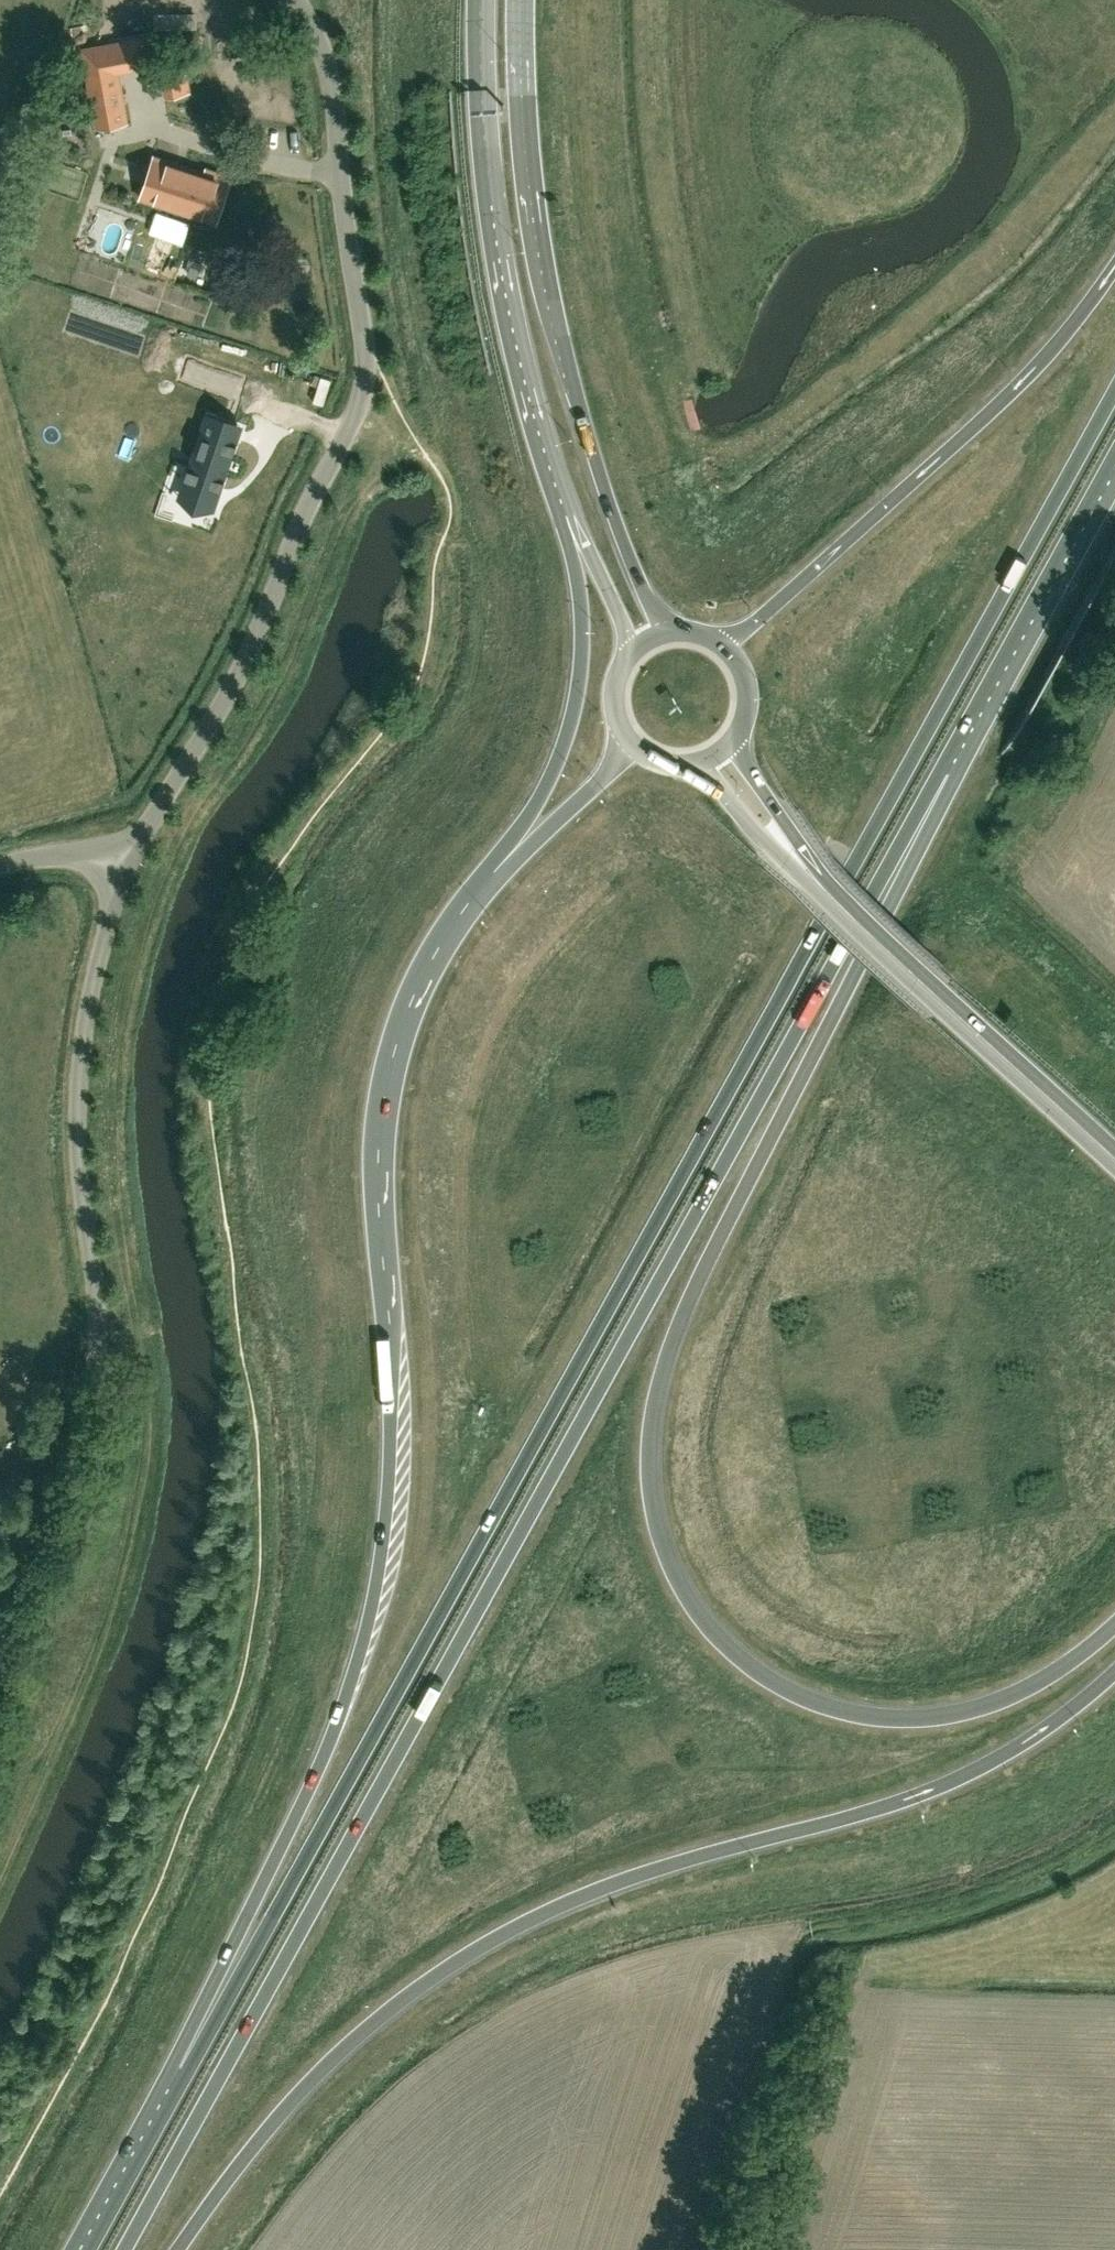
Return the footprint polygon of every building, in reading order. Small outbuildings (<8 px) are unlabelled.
[(80,47),(95,128),(129,121),(120,72),(158,64),(153,34),(80,47)] [(173,117),(216,126),(221,100),(178,92),(173,117)] [(205,171),(154,154),(141,196),(217,220),(230,178),(222,176),(223,171),(207,166),(205,171)] [(208,412),(179,497),(217,510),(245,424),(208,412)]
